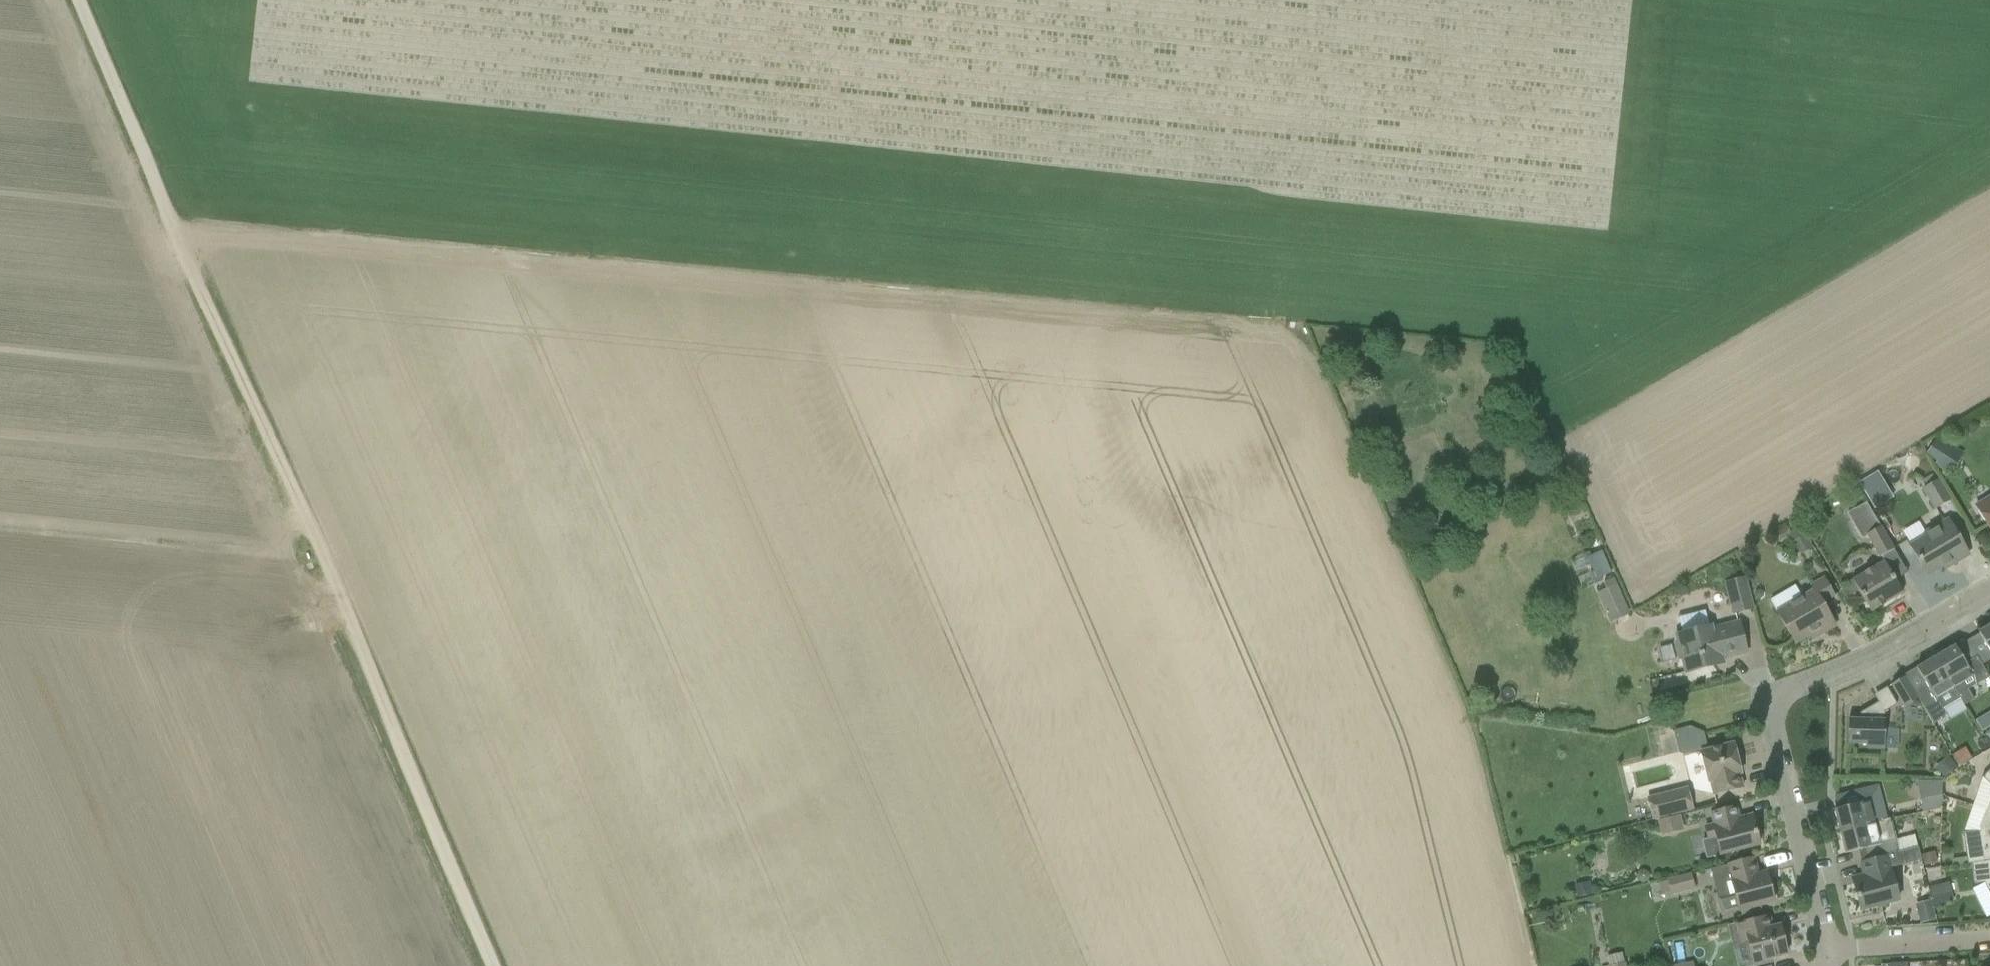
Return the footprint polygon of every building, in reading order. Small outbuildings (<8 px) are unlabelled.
[(1949,449),(1940,442),(1935,440),(1926,454),(1930,457),(1940,463),(1949,449)] [(1927,486),(1924,488),(1936,509),(1950,501),(1938,480),(1936,481),(1932,475),(1924,480),(1927,486)] [(1976,506),(1989,530),(1989,498),(1976,506)] [(1393,500),(1386,503),(1391,515),(1403,510),(1400,504),(1393,500)] [(1863,539),(1868,536),(1881,528),(1867,502),(1848,513),(1863,539)] [(1952,564),(1969,555),(1949,521),(1925,534),(1927,537),(1910,546),(1927,575),(1950,562),(1952,564)] [(1801,555),(1813,548),(1805,535),(1801,527),(1789,534),(1801,555)] [(1881,528),(1868,536),(1880,558),(1894,550),(1881,528)] [(1611,573),(1602,552),(1587,558),(1597,579),(1611,573)] [(1871,612),(1903,593),(1885,562),(1853,581),(1871,612)] [(1733,614),(1753,609),(1745,578),(1725,583),(1733,614)] [(1596,593),(1604,612),(1625,603),(1617,585),(1596,593)] [(1755,598),(1759,600),(1763,597),(1763,592),(1758,590),(1754,593),(1755,598)] [(1778,613),(1795,643),(1818,630),(1821,634),(1835,626),(1822,603),(1814,591),(1778,613)] [(1683,658),(1687,673),(1723,664),(1722,659),(1733,656),(1733,655),(1743,653),(1743,654),(1747,653),(1739,622),(1711,629),(1710,626),(1677,635),(1679,643),(1675,644),(1679,659),(1683,658)] [(1979,633),(1989,652),(1989,626),(1979,633)] [(1955,646),(1936,658),(1960,699),(1961,699),(1964,705),(1974,699),(1968,690),(1989,678),(1977,657),(1966,664),(1955,646)] [(1917,669),(1925,683),(1913,690),(1919,700),(1919,699),(1933,724),(1947,716),(1943,709),(1960,699),(1936,658),(1917,669)] [(1905,677),(1891,685),(1905,708),(1919,700),(1913,690),(1905,677)] [(1886,714),(1879,702),(1868,708),(1868,716),(1860,716),(1859,720),(1849,720),(1848,744),(1868,745),(1868,749),(1885,750),(1886,714)] [(1989,727),(1989,726),(1984,716),(1975,721),(1982,732),(1989,727)] [(1713,795),(1743,788),(1740,775),(1741,774),(1741,772),(1739,773),(1737,764),(1739,764),(1734,743),(1700,752),(1711,793),(1713,794),(1713,795)] [(1965,748),(1952,755),(1959,766),(1971,759),(1965,748)] [(1958,767),(1952,760),(1938,771),(1944,779),(1958,767)] [(1982,778),(1989,786),(1989,770),(1982,778)] [(1879,785),(1837,795),(1835,796),(1838,809),(1834,810),(1840,832),(1887,820),(1879,785)] [(1689,810),(1684,789),(1647,798),(1652,819),(1689,810)] [(1943,802),(1941,796),(1921,799),(1923,812),(1940,809),(1943,802)] [(1760,845),(1753,819),(1740,823),(1736,806),(1711,812),(1714,824),(1717,837),(1702,841),(1707,859),(1760,845)] [(1972,864),(1989,861),(1989,811),(1986,810),(1979,832),(1963,834),(1967,865),(1972,864)] [(1662,835),(1682,830),(1678,815),(1659,820),(1662,835)] [(1887,855),(1899,852),(1895,840),(1890,819),(1887,820),(1840,832),(1846,854),(1860,850),(1863,862),(1887,855)] [(1919,847),(1899,852),(1902,865),(1922,860),(1919,847)] [(1935,852),(1923,855),(1925,866),(1938,863),(1935,852)] [(1899,900),(1890,868),(1887,855),(1863,862),(1861,863),(1865,876),(1852,879),(1860,910),(1880,905),(1899,900)] [(1717,901),(1721,915),(1774,902),(1768,879),(1765,880),(1763,874),(1758,875),(1753,858),(1728,865),(1727,865),(1734,897),(1717,901)] [(1972,864),(1974,884),(1984,883),(1989,894),(1989,861),(1972,864)] [(1649,873),(1644,870),(1639,872),(1637,876),(1638,881),(1643,884),(1648,882),(1650,878),(1649,873)] [(1671,895),(1696,889),(1692,874),(1667,880),(1671,895)] [(1590,882),(1574,886),(1577,899),(1593,895),(1590,882)] [(1947,903),(1942,884),(1930,887),(1934,906),(1947,903)] [(1933,910),(1918,914),(1921,924),(1936,920),(1933,910)] [(1754,965),(1772,961),(1771,958),(1787,954),(1780,926),(1772,928),(1768,915),(1735,924),(1740,942),(1748,940),(1754,965)]
